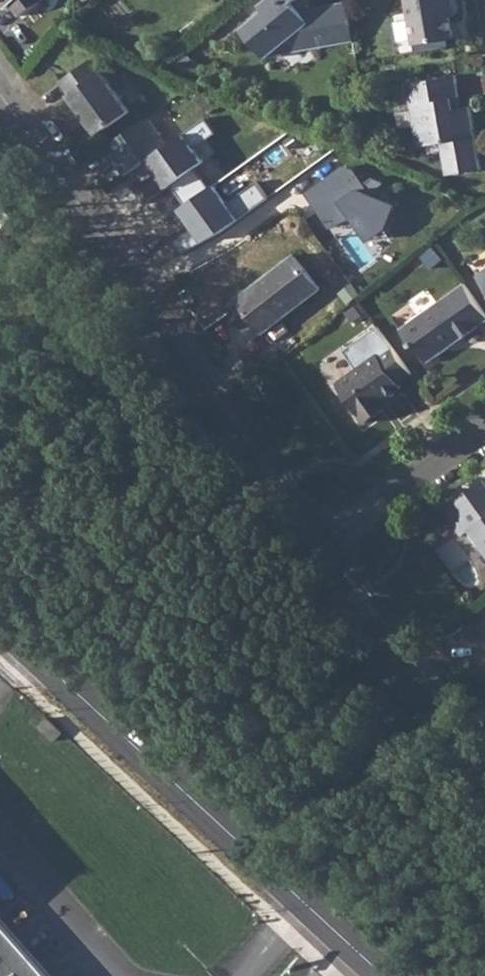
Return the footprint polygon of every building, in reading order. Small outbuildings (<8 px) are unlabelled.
[(4,5),(10,2),(20,14),(39,0),(0,0),(4,5)] [(344,3),(294,12),(288,4),(292,1),(291,0),(264,0),(255,7),(260,13),(238,31),(262,60),(274,50),(319,41),(325,45),(351,41),(344,3)] [(411,45),(450,38),(444,7),(450,6),(448,0),(403,0),(411,45)] [(92,58),(60,80),(69,93),(68,94),(96,134),(130,110),(102,70),(101,71),(92,58)] [(448,98),(457,96),(453,76),(404,84),(413,139),(424,145),(437,142),(444,173),(477,168),(465,106),(459,107),(451,109),(448,98)] [(254,135),(283,165),(305,144),(276,114),(254,135)] [(146,116),(105,145),(126,173),(167,144),(146,116)] [(167,144),(147,158),(156,172),(134,187),(145,202),(203,160),(183,132),(167,144)] [(344,166),(303,192),(313,206),(323,217),(331,226),(352,221),(369,239),(388,228),(399,204),(368,189),(354,170),(344,166)] [(215,186),(181,210),(201,242),(221,233),(240,219),(215,186)] [(294,254),(238,297),(263,331),(320,288),(294,254)] [(484,289),(484,269),(476,276),(484,289)] [(464,284),(402,330),(416,348),(418,347),(430,363),(450,349),(445,342),(453,336),(463,337),(484,320),(484,312),(464,284)] [(365,423),(383,411),(378,404),(384,400),(402,387),(399,382),(411,372),(387,338),(331,378),(365,423)] [(154,381),(146,386),(156,399),(163,394),(154,381)] [(462,514),(472,528),(469,530),(484,551),(484,497),(462,514)] [(0,919),(0,975),(50,975),(0,919)]
